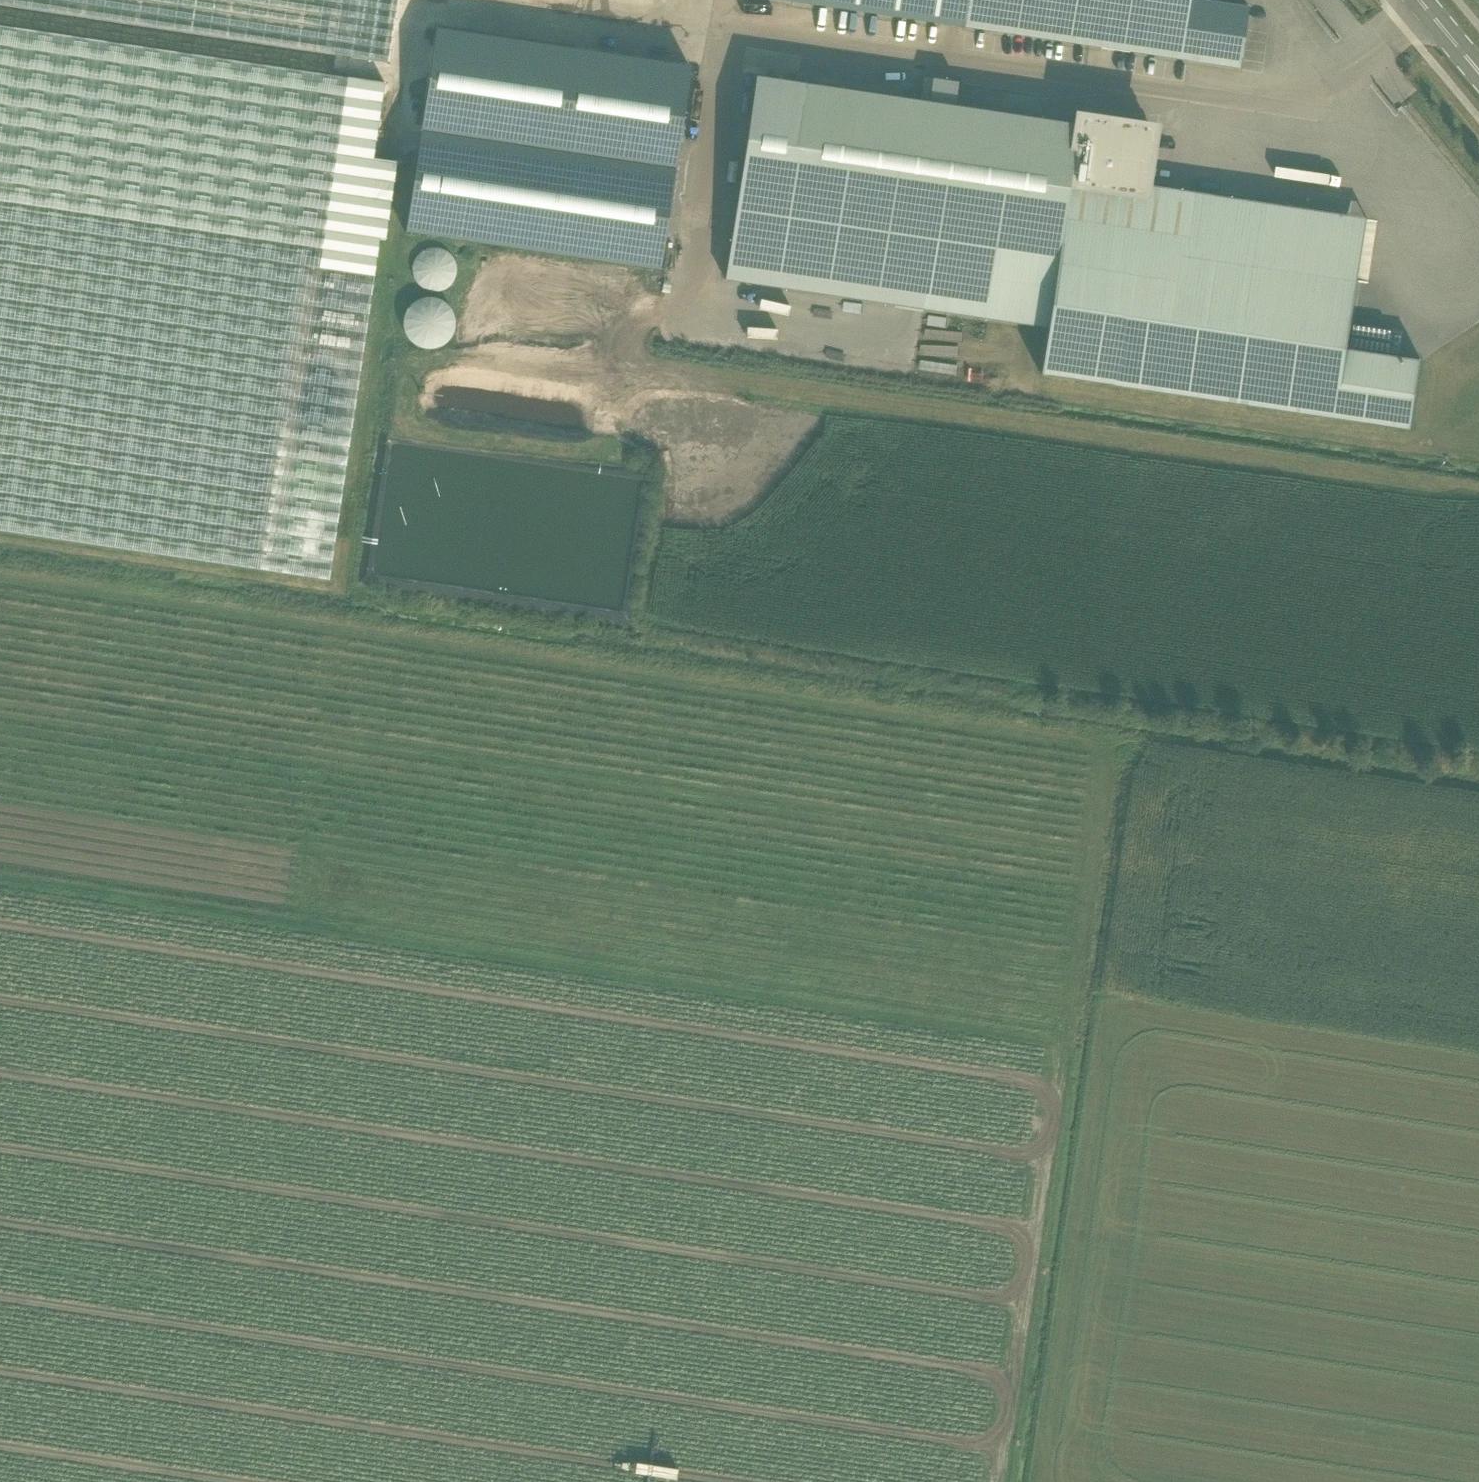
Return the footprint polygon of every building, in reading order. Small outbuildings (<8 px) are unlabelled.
[(390,66),(399,0),(0,0),(0,7),(390,66)] [(1199,0),(782,0),(1239,68),(1248,7),(1199,0)] [(328,579),(379,240),(384,240),(396,161),(373,158),(384,83),(0,26),(0,530),(328,579)] [(689,66),(436,28),(405,232),(659,270),(689,66)] [(1040,374),(1412,429),(1422,361),(1349,350),(1359,283),(1260,268),(1270,205),(1144,186),(1143,193),(1069,182),(1077,125),(954,106),(958,83),(932,79),(928,102),(755,77),(725,279),(1047,328),(1040,374)] [(1078,117),(1077,125),(1069,182),(1143,193),(1144,186),(1147,166),(1151,167),(1154,150),(1150,149),(1153,128),(1078,117)] [(414,296),(404,323),(442,336),(451,309),(414,296)]
